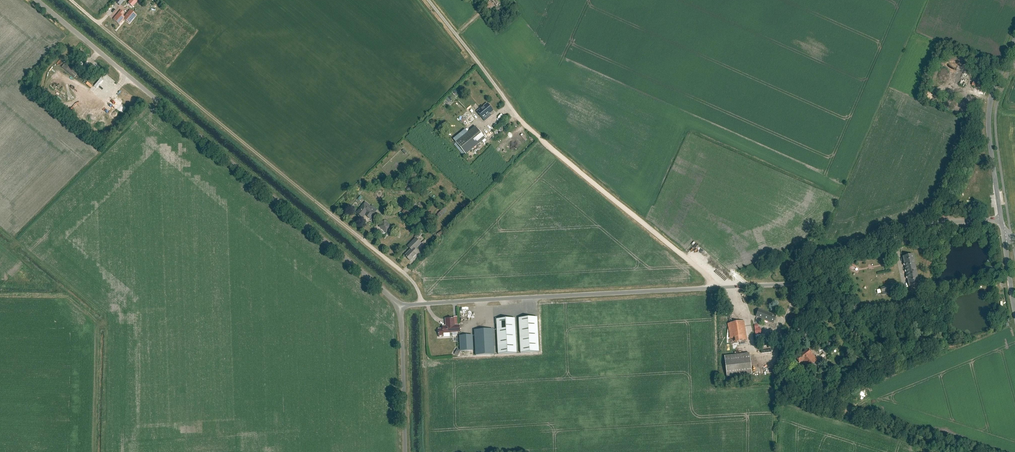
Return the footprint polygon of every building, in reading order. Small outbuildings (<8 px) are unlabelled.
[(129,24),(136,15),(130,10),(124,17),(122,15),(124,12),(121,10),(113,19),(119,25),(124,19),(129,24)] [(77,74),(67,66),(64,64),(62,67),(75,77),(77,74)] [(985,81),(976,77),(972,85),(982,89),(985,81)] [(99,78),(94,87),(97,89),(102,80),(99,78)] [(485,121),(491,116),(490,114),(493,111),(487,103),(477,112),(485,121)] [(466,126),(474,118),(470,115),(462,123),(466,126)] [(466,155),(485,139),(476,127),(456,143),(466,155)] [(356,211),(356,212),(363,218),(365,215),(371,220),(376,214),(370,209),(371,207),(365,202),(362,207),(359,210),(358,212),(356,211)] [(410,218),(412,216),(409,214),(411,211),(406,207),(401,213),(406,217),(407,216),(410,218)] [(386,232),(391,226),(384,221),(379,227),(386,232)] [(421,244),(416,239),(416,238),(408,246),(411,249),(405,256),(411,261),(419,253),(415,250),(421,244)] [(425,251),(430,246),(427,243),(422,248),(425,251)] [(901,257),(907,286),(919,284),(912,254),(901,257)] [(844,266),(853,270),(855,265),(846,261),(844,266)] [(773,323),(776,316),(758,309),(756,316),(764,319),(763,320),(773,323)] [(521,353),(539,352),(537,317),(519,318),(521,353)] [(454,326),(454,318),(446,319),(446,326),(443,326),(443,329),(438,329),(439,335),(443,335),(443,333),(450,333),(450,337),(452,336),(452,332),(460,332),(459,326),(454,326)] [(498,354),(517,353),(515,318),(496,319),(498,354)] [(731,343),(747,340),(744,321),(728,323),(731,343)] [(764,333),(761,333),(760,327),(758,328),(757,324),(753,325),(756,341),(765,339),(764,333)] [(476,355),(494,354),(493,329),(474,330),(476,355)] [(461,351),(473,350),(472,335),(460,336),(461,351)] [(810,350),(797,358),(800,363),(805,361),(808,366),(816,361),(810,350)] [(729,377),(754,374),(751,354),(727,357),(729,377)]
